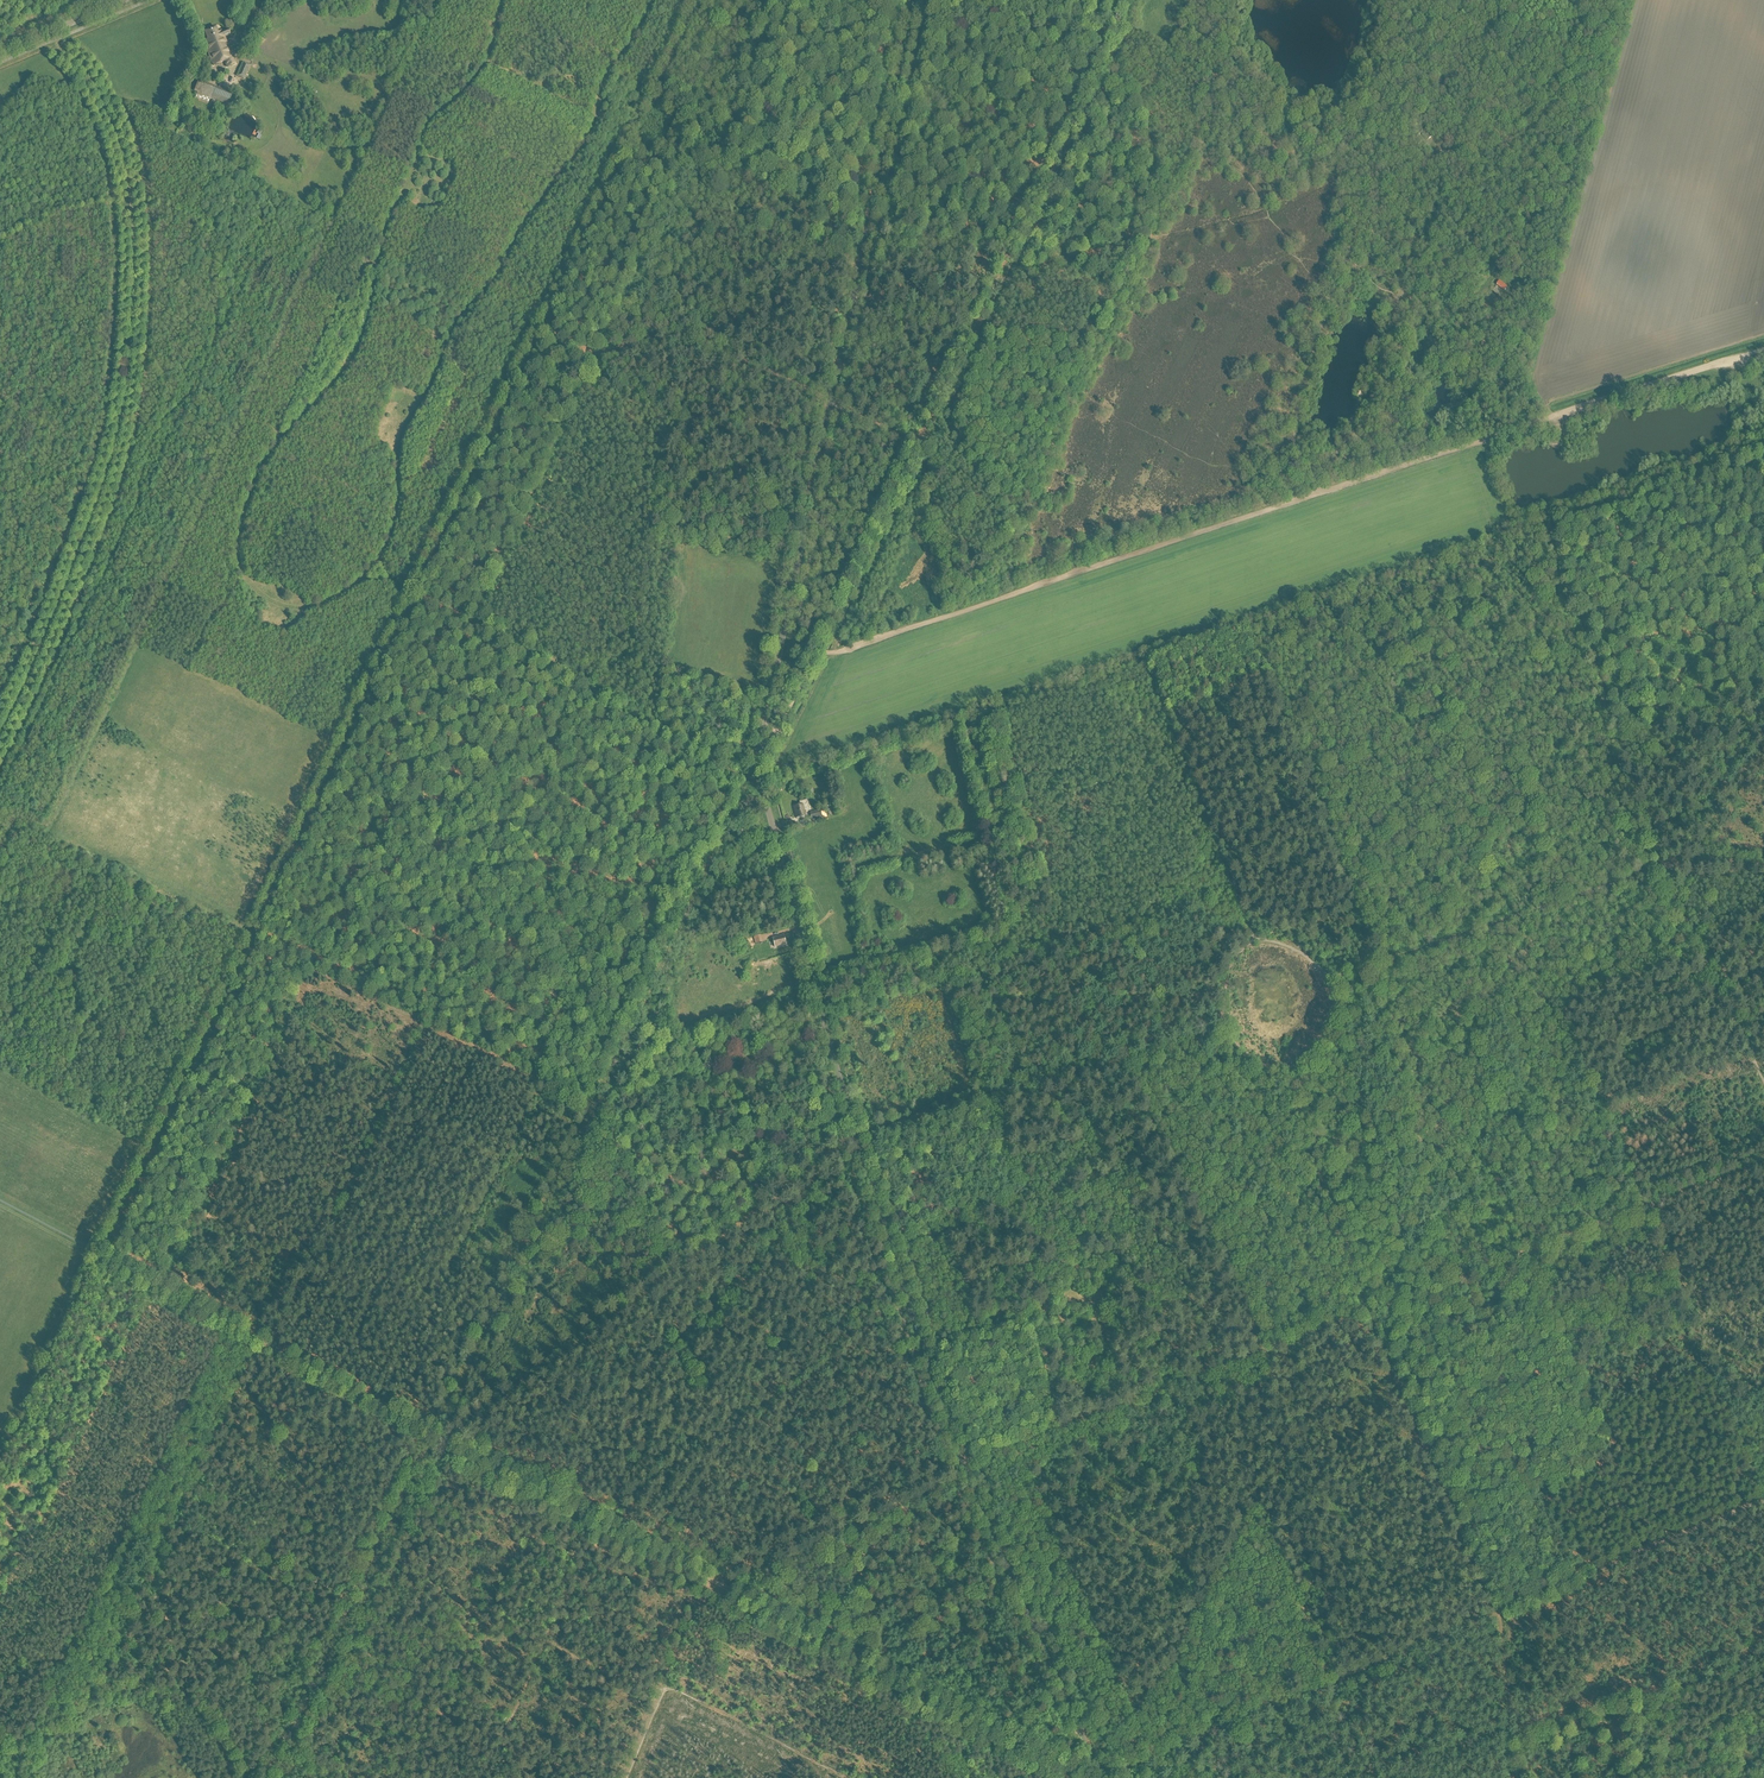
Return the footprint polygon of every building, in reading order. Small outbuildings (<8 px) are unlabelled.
[(224,37),(230,35),(229,31),(218,35),(215,29),(206,33),(209,40),(204,42),(214,67),(225,62),(228,68),(236,65),(224,37)] [(237,77),(244,80),(249,66),(243,63),(237,77)] [(233,95),(199,80),(194,93),(197,94),(195,99),(208,104),(211,98),(228,106),(233,95)] [(1427,128),(1421,133),(1427,141),(1433,137),(1427,128)] [(1504,290),(1507,287),(1500,281),(1497,285),(1504,290)] [(800,805),(794,807),(796,818),(806,816),(805,811),(810,810),(807,800),(800,802),(800,805)] [(821,811),(810,813),(811,817),(812,822),(823,819),(822,815),(821,811)] [(755,945),(763,943),(761,935),(753,937),(755,945)] [(786,945),(784,935),(773,938),(775,948),(786,945)]
